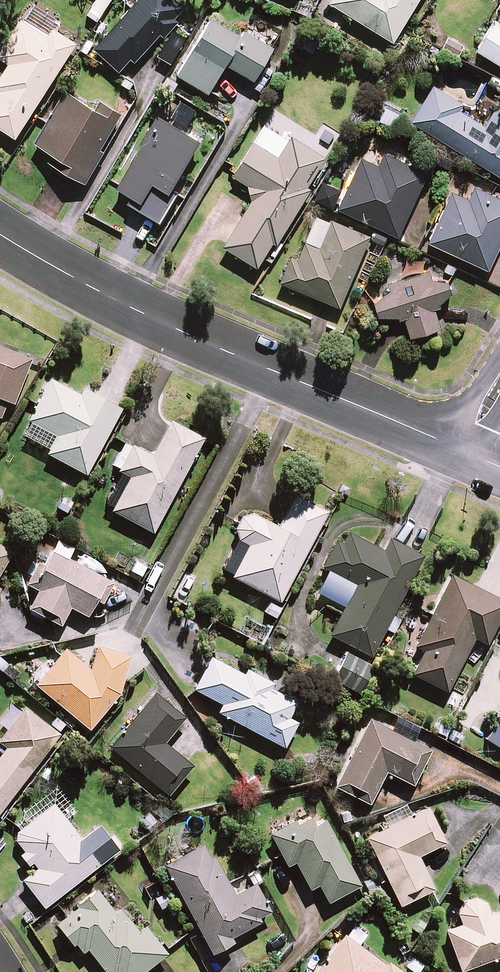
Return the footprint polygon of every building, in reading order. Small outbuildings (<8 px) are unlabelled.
[(87,13),(99,20),(112,0),(96,0),(87,13)] [(119,71),(130,59),(133,62),(158,34),(162,38),(176,23),(172,19),(183,7),(175,0),(136,0),(94,48),(119,71)] [(330,4),(393,42),(418,0),(333,0),(330,4)] [(21,19),(0,52),(0,58),(9,64),(0,77),(0,90),(1,90),(0,92),(0,128),(15,137),(74,45),(51,30),(47,36),(21,19)] [(242,37),(212,19),(178,75),(207,93),(225,63),(253,80),(276,41),(249,25),(242,37)] [(493,22),(476,51),(499,65),(499,26),(493,22)] [(186,38),(172,30),(158,56),(171,64),(186,38)] [(464,46),(447,34),(439,46),(456,58),(464,46)] [(433,86),(411,122),(499,176),(499,107),(497,105),(485,126),(458,109),(461,103),(433,86)] [(96,109),(64,91),(35,144),(51,153),(46,161),(82,181),(121,113),(100,102),(96,109)] [(402,112),(385,104),(378,121),(394,128),(402,112)] [(200,139),(157,116),(117,188),(132,196),(128,204),(159,221),(174,192),(182,196),(190,181),(180,175),(200,139)] [(326,158),(290,137),(278,159),(252,144),(233,176),(247,185),(252,199),(224,247),(258,267),(275,239),(277,240),(326,158)] [(425,174),(384,154),(378,165),(362,157),(338,208),(395,236),(425,174)] [(474,187),(468,199),(451,192),(428,242),(487,270),(499,242),(499,199),(474,187)] [(368,236),(331,220),(319,249),(304,243),(297,261),(290,259),(280,282),(339,307),(368,236)] [(377,315),(403,316),(410,337),(441,327),(435,308),(454,302),(446,275),(435,278),(432,268),(369,287),(377,315)] [(5,402),(11,405),(29,360),(0,348),(0,415),(5,402)] [(78,396),(48,380),(26,422),(29,423),(22,437),(47,450),(45,454),(84,475),(118,410),(80,390),(78,396)] [(151,456),(124,442),(111,466),(116,469),(116,471),(129,478),(112,508),(111,511),(151,533),(201,439),(169,422),(151,456)] [(236,540),(221,570),(231,575),(230,577),(279,602),(324,512),(292,496),(276,528),(249,514),(247,514),(245,515),(242,516),(240,517),(238,519),(237,520),(235,522),(234,524),(234,527),(233,529),(233,531),(233,534),(234,536),(235,538),(236,540)] [(381,552),(345,533),(340,544),(335,541),(322,568),(354,585),(328,636),(369,656),(420,556),(387,540),(381,552)] [(72,548),(56,540),(49,553),(42,550),(24,584),(37,591),(27,609),(58,626),(68,607),(85,616),(94,599),(100,603),(110,583),(66,560),(72,548)] [(9,553),(0,547),(0,569),(9,553)] [(449,575),(413,646),(422,651),(410,675),(445,692),(472,638),(483,644),(499,611),(499,601),(449,575)] [(129,658),(99,648),(86,668),(63,650),(34,685),(87,729),(119,689),(129,658)] [(240,674),(209,658),(193,690),(220,704),(216,713),(282,747),(295,722),(286,718),(294,702),(273,691),(276,686),(243,669),(240,674)] [(182,718),(154,693),(108,747),(166,796),(191,766),(162,742),(182,718)] [(491,720),(495,722),(484,739),(499,750),(499,706),(491,720)] [(22,708),(0,737),(0,744),(5,748),(0,754),(0,808),(57,735),(22,708)] [(397,716),(390,731),(367,720),(354,747),(340,740),(330,760),(343,766),(332,787),(366,804),(383,771),(410,785),(427,750),(410,741),(417,726),(397,716)] [(98,865),(52,804),(11,835),(36,869),(21,880),(42,908),(98,865)] [(357,886),(316,807),(267,832),(284,866),(292,862),(307,889),(316,885),(325,902),(357,886)] [(443,843),(427,808),(406,818),(400,807),(381,816),(386,828),(365,838),(397,906),(431,889),(415,856),(443,843)] [(253,884),(234,894),(221,870),(218,872),(203,844),(162,866),(210,954),(231,942),(228,938),(270,915),(253,884)] [(104,971),(141,971),(164,953),(142,927),(135,932),(117,910),(114,913),(94,889),(53,924),(80,956),(87,951),(104,971)] [(456,914),(460,925),(443,931),(458,971),(499,956),(499,910),(490,914),(485,902),(471,895),(460,900),(456,914)] [(356,945),(364,934),(349,924),(314,971),(394,971),(356,945)]
